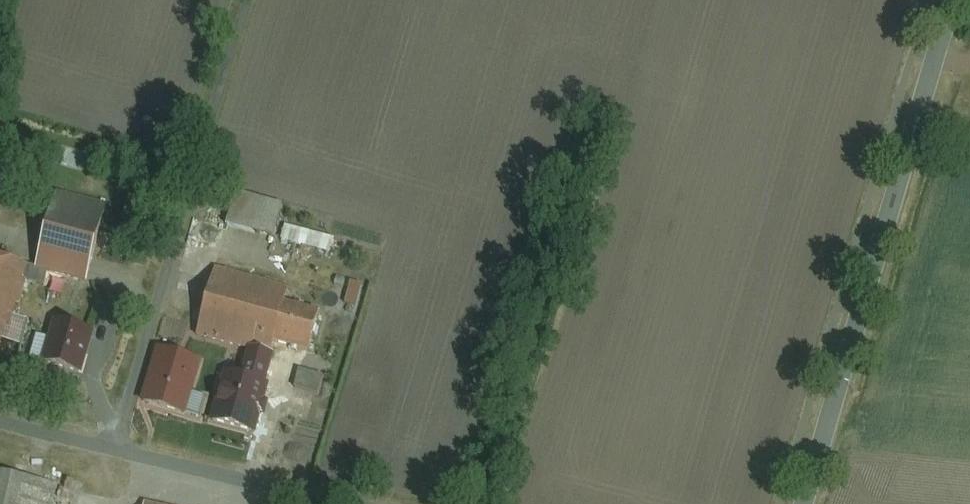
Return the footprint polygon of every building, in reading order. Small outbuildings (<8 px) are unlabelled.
[(253,194),(244,225),(277,235),(286,204),(253,194)] [(291,213),(284,240),(335,253),(342,226),(291,213)] [(101,245),(49,230),(39,265),(90,280),(101,245)] [(32,263),(0,253),(0,358),(3,359),(32,263)] [(253,355),(247,378),(231,374),(218,422),(257,433),(270,384),(264,383),(276,340),(311,349),(322,310),(286,301),(290,285),(219,266),(201,335),(261,351),(260,357),(253,355)] [(86,374),(97,331),(63,322),(51,365),(86,374)] [(202,361),(158,350),(145,400),(189,412),(202,361)] [(329,362),(307,356),(298,389),(321,395),(329,362)] [(0,470),(0,503),(55,503),(59,483),(0,470)]
